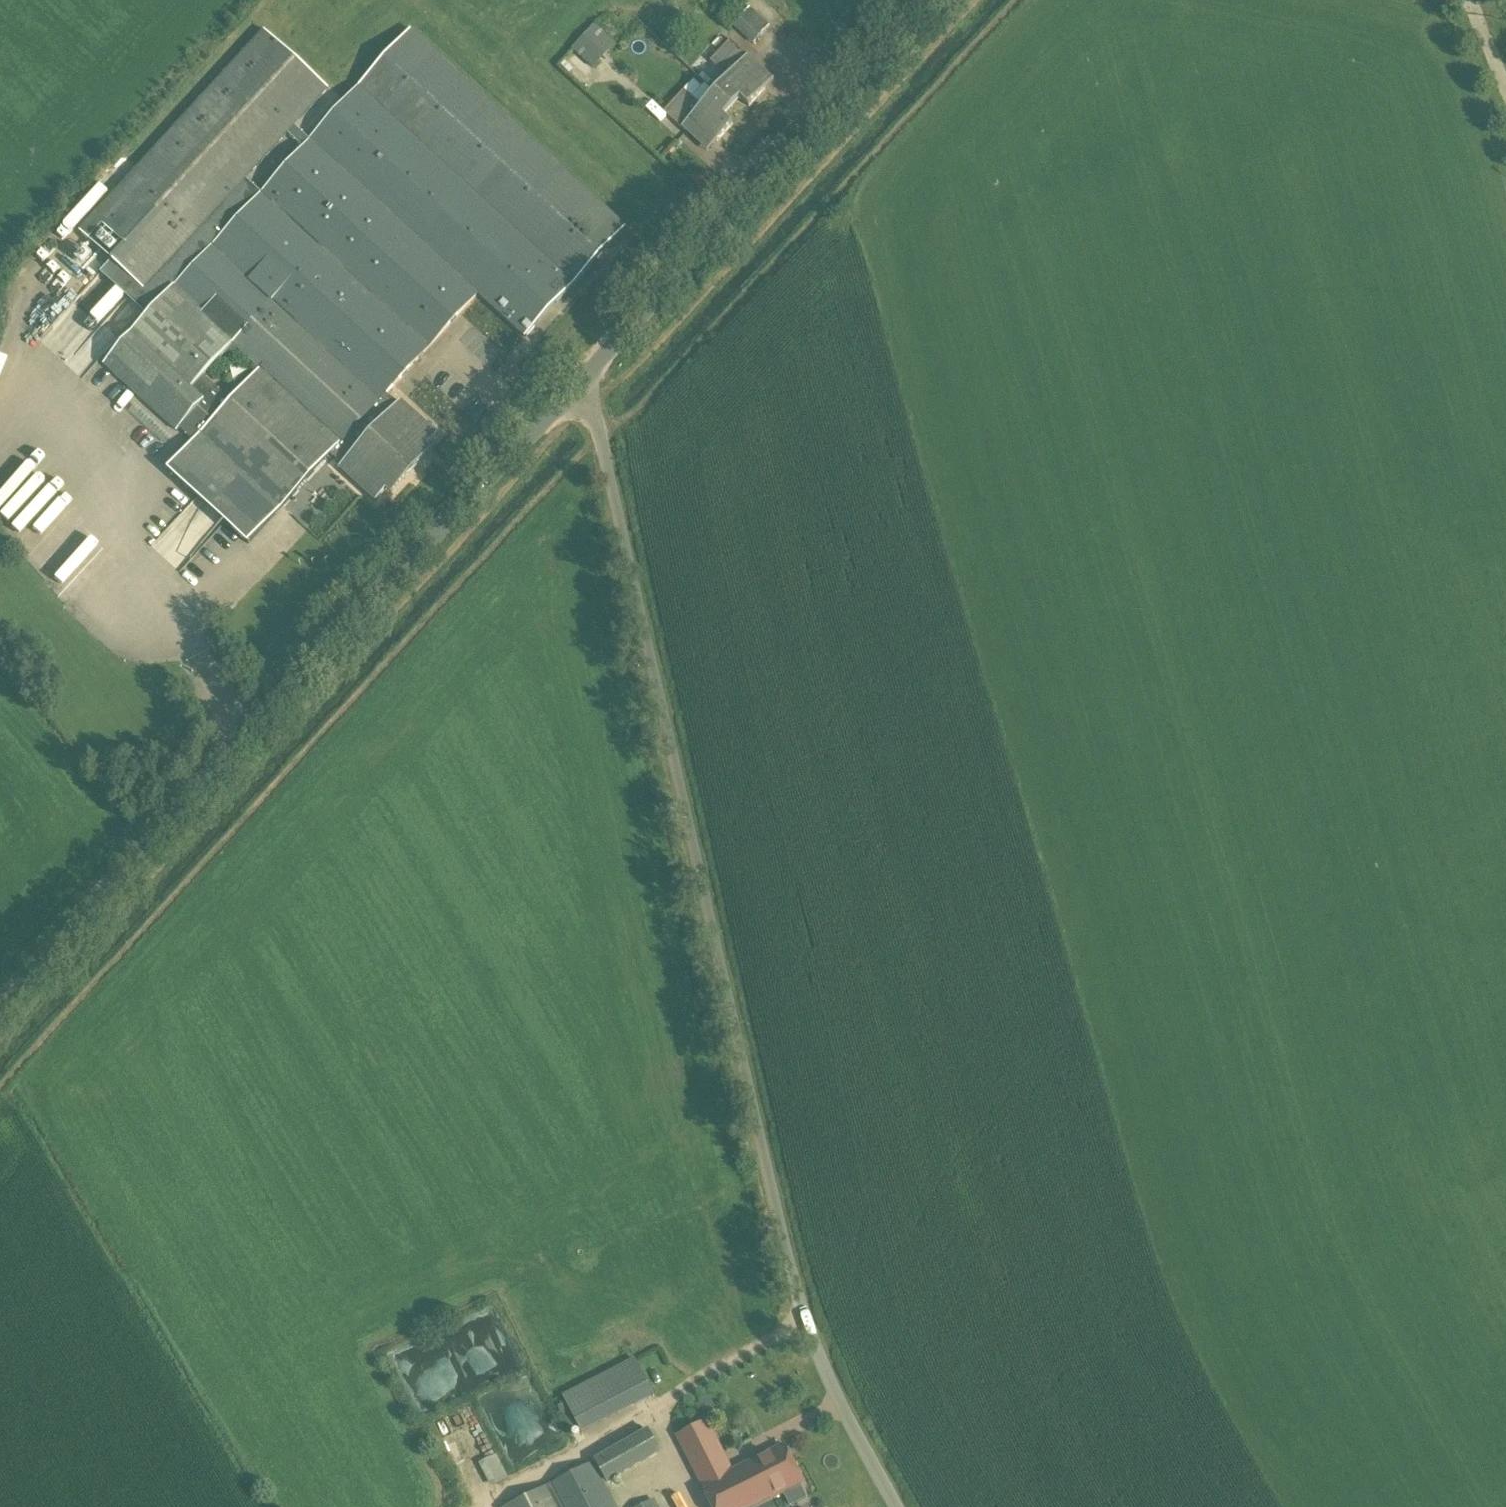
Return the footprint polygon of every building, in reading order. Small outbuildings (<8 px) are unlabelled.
[(738,20),(758,39),(770,26),(750,8),(738,20)] [(593,69),(616,44),(594,24),(571,49),(593,69)] [(181,427),(195,440),(169,469),(197,495),(227,522),(250,544),(288,502),(332,455),(335,458),(344,466),(343,467),(378,499),(438,434),(403,401),(399,405),(387,394),(395,386),(460,315),(480,293),(527,337),(607,249),(628,227),(412,29),(311,139),(296,125),(330,88),(266,29),(139,167),(81,231),(113,260),(160,304),(148,316),(105,364),(178,431),(181,427)] [(716,90),(734,107),(734,106),(731,103),(739,95),(751,106),(767,88),(745,68),(754,59),(732,38),(722,49),(733,58),(722,70),(729,76),(716,90)] [(733,107),(734,107),(716,90),(703,105),(696,98),(685,110),(675,100),(665,111),(688,131),(697,122),(718,141),(735,123),(723,112),(730,104),(733,107)] [(31,540),(68,490),(58,483),(21,533),(31,540)] [(161,549),(175,563),(203,534),(189,521),(161,549)] [(582,1434),(655,1397),(635,1358),(561,1396),(582,1434)] [(714,1506),(775,1506),(772,1500),(805,1484),(786,1444),(733,1471),(708,1420),(679,1435),(714,1506)] [(607,1483),(661,1452),(648,1429),(594,1459),(607,1483)] [(595,1462),(507,1506),(617,1506),(595,1462)]
